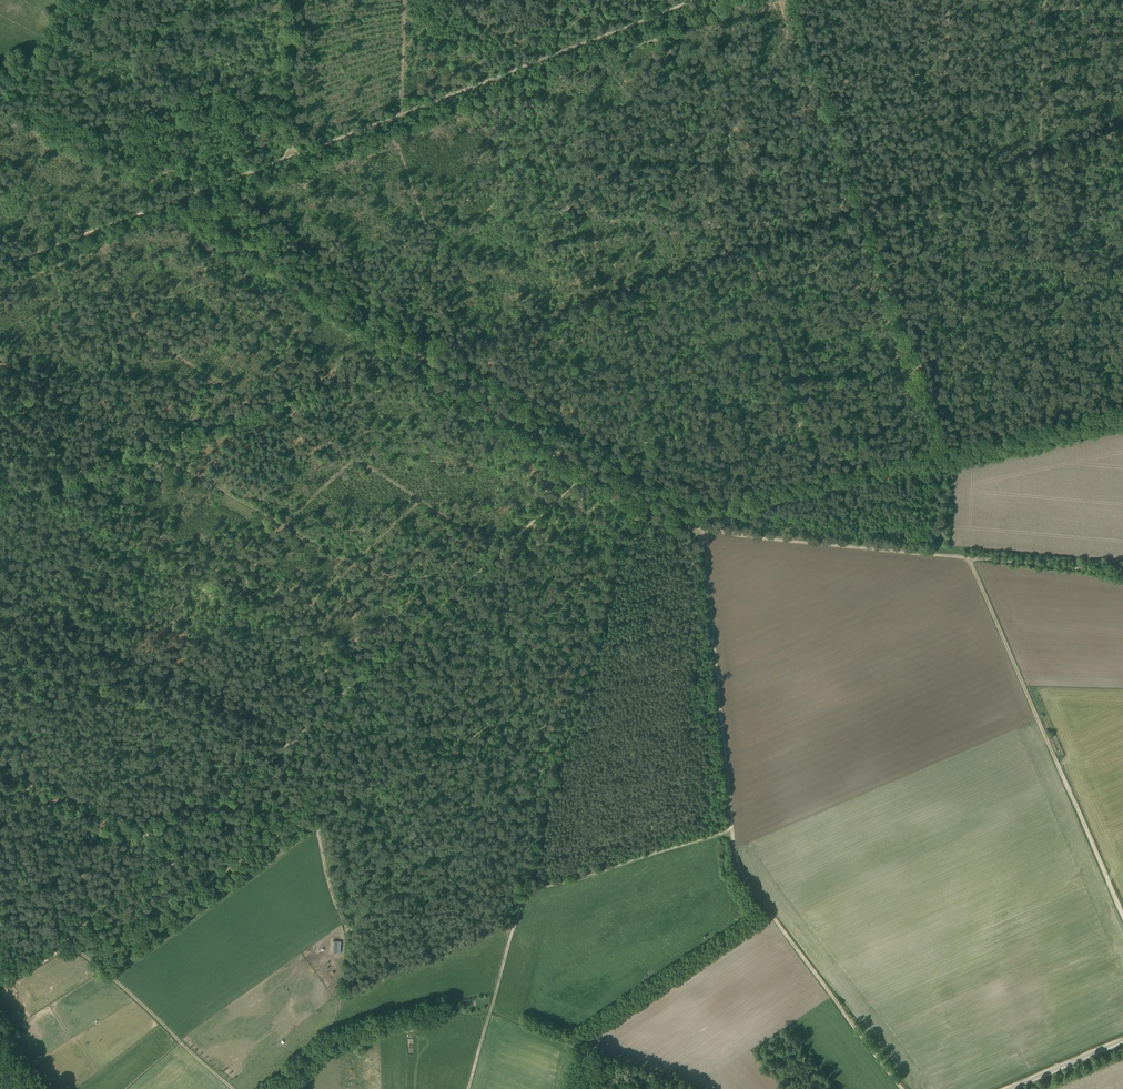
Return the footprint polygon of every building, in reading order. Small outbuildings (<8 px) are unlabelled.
[(3,1024),(9,1021),(5,1013),(6,1012),(1,1002),(0,1002),(0,1018),(3,1024)]
